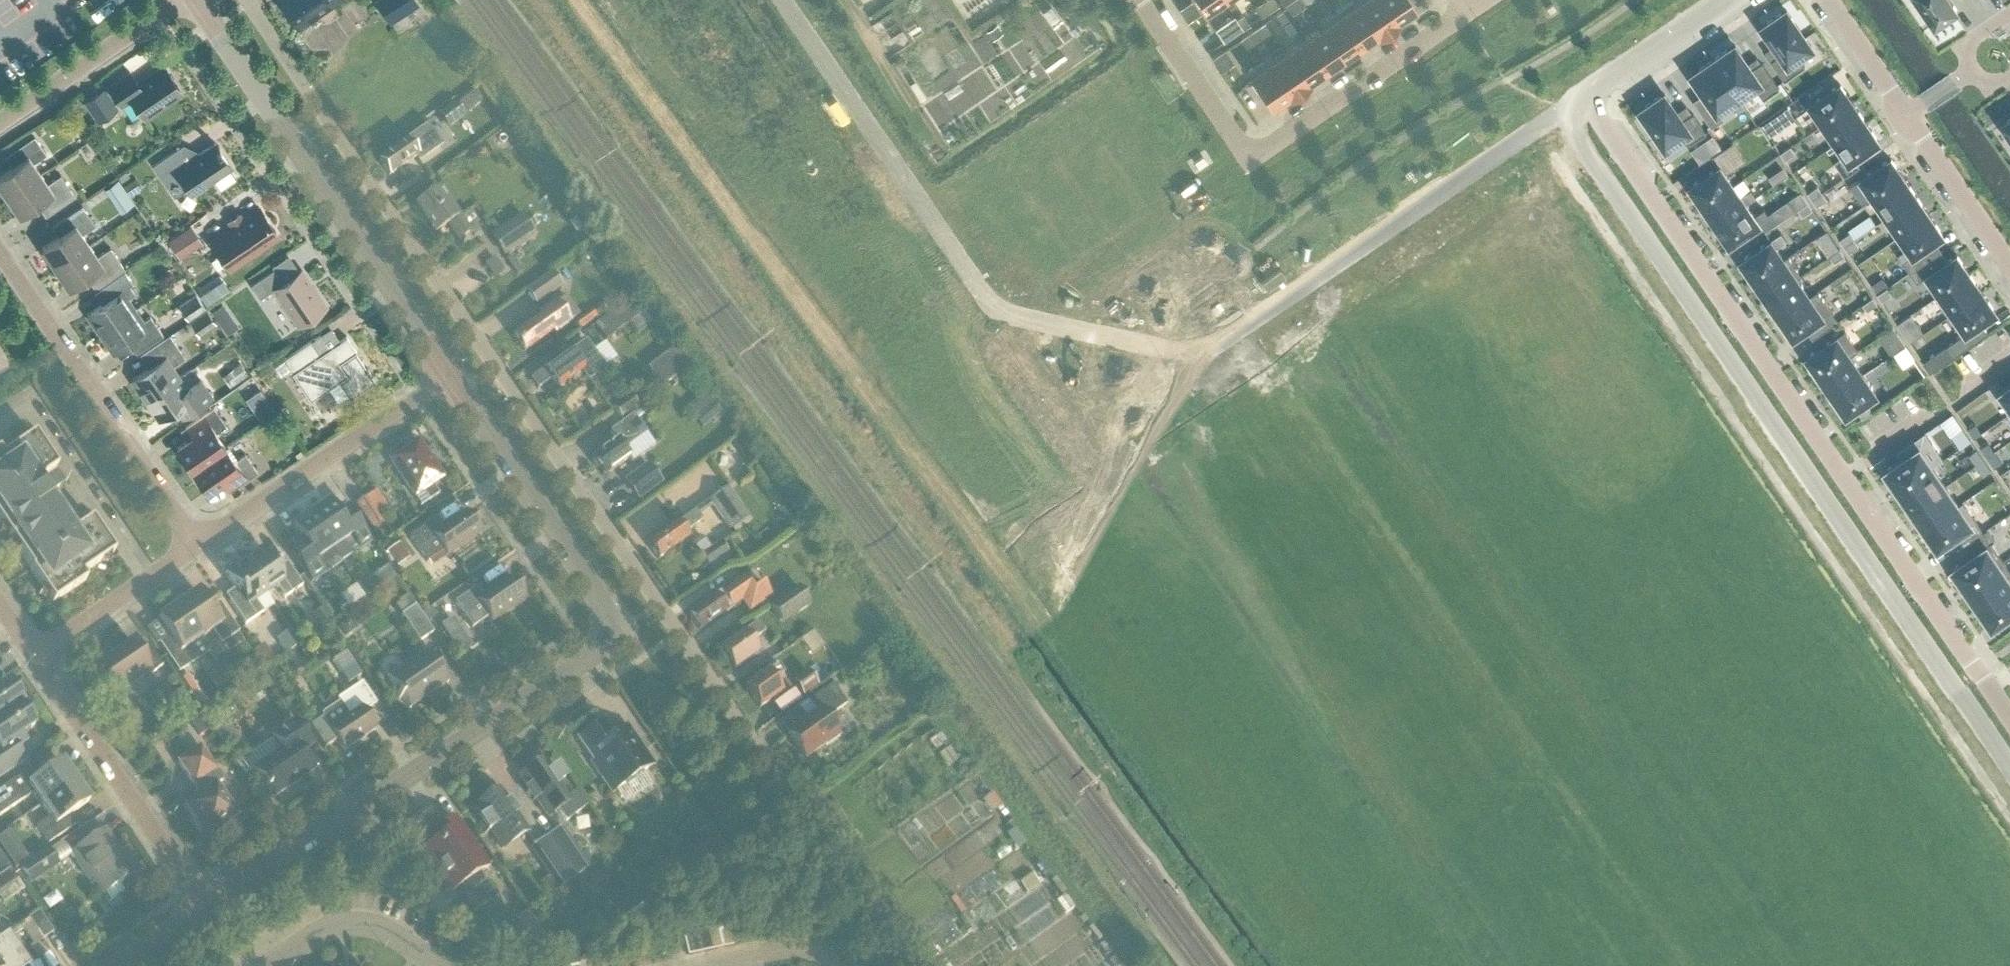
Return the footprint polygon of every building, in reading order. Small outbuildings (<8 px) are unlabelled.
[(297,25),(334,0),(280,0),(297,25)] [(389,23),(418,4),(415,0),(373,0),(389,23)] [(599,3),(605,12),(612,8),(607,0),(604,0),(599,3)] [(1223,2),(1222,0),(1196,0),(1205,14),(1223,2)] [(1260,16),(1278,4),(1275,0),(1262,0),(1253,6),(1260,16)] [(1304,5),(1301,0),(1289,0),(1284,3),(1291,14),(1304,5)] [(1381,0),(1353,0),(1355,3),(1375,33),(1377,35),(1396,22),(1394,20),(1381,0)] [(1394,20),(1412,8),(1407,0),(1381,0),(1394,20)] [(1934,26),(1960,8),(1955,0),(1917,0),(1934,26)] [(1355,3),(1338,15),(1358,45),(1375,33),(1355,3)] [(1552,3),(1546,8),(1550,14),(1556,9),(1552,3)] [(1786,7),(1762,24),(1774,42),(1780,51),(1771,58),(1770,58),(1784,78),(1804,64),(1797,54),(1811,45),(1786,7)] [(1282,9),(1275,15),(1281,24),(1288,19),(1282,9)] [(1338,15),(1335,12),(1318,24),(1320,27),(1340,57),(1358,45),(1338,15)] [(1244,13),(1236,18),(1242,27),(1250,22),(1244,13)] [(1236,18),(1234,16),(1214,29),(1222,41),(1242,27),(1236,18)] [(986,32),(992,40),(1001,32),(996,25),(986,32)] [(1320,27),(1302,39),(1323,69),(1340,57),(1320,27)] [(1252,29),(1247,32),(1248,32),(1254,42),(1255,44),(1260,40),(1252,29)] [(1248,32),(1240,37),(1247,47),(1254,42),(1248,32)] [(1302,39),(1285,51),(1305,81),(1323,69),(1302,39)] [(1734,43),(1713,57),(1737,95),(1740,99),(1757,88),(1763,97),(1779,86),(1761,60),(1760,60),(1751,67),(1747,61),(1734,43)] [(1269,51),(1260,56),(1263,60),(1286,94),(1287,96),(1306,83),(1305,81),(1285,51),(1274,59),(1269,51)] [(1713,57),(1691,72),(1703,90),(1707,96),(1697,104),(1711,124),(1723,116),(1718,108),(1737,95),(1713,57)] [(1263,60),(1245,73),(1268,106),(1286,94),(1263,60)] [(180,90),(163,64),(137,81),(129,70),(108,84),(121,103),(131,96),(144,115),(180,90)] [(1839,81),(1809,102),(1822,122),(1853,101),(1839,81)] [(118,106),(103,85),(82,100),(97,121),(118,106)] [(1664,91),(1640,107),(1645,115),(1640,118),(1650,132),(1654,129),(1665,145),(1683,132),(1689,141),(1705,131),(1692,111),(1682,118),(1676,110),(1664,91)] [(721,93),(714,97),(720,106),(727,102),(721,93)] [(714,97),(707,102),(713,111),(720,106),(714,97)] [(1853,101),(1822,122),(1835,140),(1865,120),(1853,101)] [(465,116),(454,102),(438,115),(449,128),(465,116)] [(707,102),(700,107),(706,116),(713,111),(707,102)] [(1786,104),(1758,123),(1767,135),(1795,116),(1786,104)] [(700,107),(693,112),(699,120),(706,116),(700,107)] [(693,112),(686,116),(692,125),(699,120),(693,112)] [(686,116),(679,121),(686,130),(692,125),(686,116)] [(2002,121),(2009,134),(2009,116),(2002,121)] [(1865,120),(1835,140),(1848,160),(1879,139),(1865,120)] [(679,121),(673,126),(679,135),(686,130),(679,121)] [(442,146),(428,126),(424,129),(380,160),(390,175),(416,157),(419,162),(442,146)] [(1711,154),(1722,147),(1712,132),(1701,140),(1711,154)] [(4,154),(11,164),(0,172),(0,184),(7,194),(40,171),(33,161),(46,152),(34,134),(4,154)] [(182,143),(175,147),(152,163),(174,194),(187,185),(191,192),(230,166),(236,174),(237,173),(214,140),(198,151),(182,143)] [(1789,144),(1780,151),(1784,157),(1794,151),(1789,144)] [(1890,156),(1860,176),(1873,196),(1903,175),(1890,156)] [(1719,164),(1689,184),(1702,203),(1733,183),(1725,171),(1724,171),(1719,163),(1719,164)] [(1774,182),(1788,172),(1783,164),(1768,174),(1774,182)] [(47,181),(40,171),(7,194),(19,212),(36,200),(45,214),(75,193),(60,172),(47,181)] [(122,183),(129,193),(141,186),(134,175),(122,183)] [(1903,175),(1873,196),(1886,215),(1916,194),(1903,175)] [(124,187),(116,176),(107,181),(115,193),(124,187)] [(1733,183),(1702,203),(1715,222),(1745,201),(1755,195),(1750,187),(1740,194),(1733,183)] [(1817,184),(1807,191),(1811,197),(1821,191),(1817,184)] [(1800,189),(1790,197),(1796,207),(1807,199),(1800,189)] [(459,240),(470,232),(450,203),(448,205),(438,191),(416,206),(435,233),(449,223),(452,227),(451,228),(459,240)] [(1821,191),(1811,197),(1816,204),(1826,197),(1821,191)] [(1916,194),(1886,215),(1899,233),(1929,213),(1916,194)] [(1807,200),(1797,207),(1802,214),(1812,207),(1807,200)] [(1745,201),(1715,222),(1728,242),(1759,221),(1769,214),(1767,212),(1763,206),(1753,213),(1745,201)] [(55,265),(88,242),(81,232),(94,223),(81,203),(52,223),(59,233),(41,245),(55,265)] [(211,238),(230,266),(277,233),(258,205),(211,238)] [(1907,245),(1897,252),(1900,257),(1909,270),(1934,252),(1928,242),(1934,238),(1942,232),(1929,213),(1899,233),(1907,245)] [(489,236),(504,257),(537,236),(522,214),(489,236)] [(167,239),(178,257),(202,241),(190,224),(167,239)] [(1825,228),(1815,234),(1819,241),(1829,234),(1825,228)] [(574,236),(580,245),(590,238),(583,229),(574,236)] [(1849,230),(1839,237),(1843,244),(1853,237),(1849,230)] [(1770,237),(1740,258),(1753,278),(1783,257),(1783,256),(1770,237)] [(1853,237),(1843,244),(1848,250),(1858,244),(1853,237)] [(776,241),(767,247),(772,254),(781,248),(776,241)] [(97,254),(88,242),(55,265),(68,285),(86,273),(94,286),(124,266),(110,245),(97,254)] [(1839,247),(1829,254),(1834,260),(1844,254),(1839,247)] [(781,248),(772,254),(776,261),(785,255),(781,248)] [(1934,252),(1909,270),(1916,280),(1926,273),(1938,291),(1939,292),(1969,271),(1956,252),(1947,258),(1941,262),(1934,252)] [(272,264),(273,266),(250,282),(259,296),(273,286),(298,323),(325,304),(300,267),(298,269),(288,254),(272,264)] [(1783,257),(1753,278),(1766,297),(1796,276),(1797,276),(1801,274),(1787,254),(1783,256),(1783,257)] [(785,255),(776,261),(781,268),(790,262),(785,255)] [(1856,259),(1832,271),(1841,288),(1865,276),(1856,259)] [(790,262),(781,268),(786,275),(795,269),(790,262)] [(104,299),(87,312),(100,331),(134,308),(126,296),(134,291),(129,283),(132,281),(124,269),(99,286),(105,295),(104,299)] [(795,269),(786,275),(790,282),(799,276),(795,269)] [(536,304),(563,285),(553,271),(526,290),(536,304)] [(1938,291),(1934,294),(1948,314),(1982,290),(1969,271),(1939,292),(1938,291)] [(1880,274),(1869,282),(1876,292),(1887,284),(1880,274)] [(1796,276),(1766,297),(1779,315),(1809,295),(1808,293),(1797,276),(1796,276)] [(196,289),(205,302),(216,295),(207,281),(196,289)] [(1886,285),(1876,292),(1881,299),(1891,292),(1886,285)] [(1809,295),(1779,315),(1792,335),(1805,326),(1812,336),(1837,319),(1816,288),(1808,293),(1809,295)] [(1982,290),(1948,314),(1961,333),(1995,310),(1982,290)] [(178,303),(188,316),(204,305),(195,292),(178,303)] [(1872,295),(1862,302),(1866,308),(1876,301),(1872,295)] [(594,324),(606,341),(628,325),(637,337),(653,325),(644,313),(643,314),(631,297),(594,324)] [(556,333),(571,322),(555,300),(540,311),(542,314),(513,335),(525,351),(554,330),(556,333)] [(141,319),(134,308),(100,331),(113,350),(131,338),(134,338),(140,348),(162,333),(149,314),(141,319)] [(215,321),(206,308),(189,319),(198,332),(215,321)] [(575,323),(580,329),(597,317),(592,311),(575,323)] [(1921,316),(1912,323),(1921,335),(1930,329),(1921,316)] [(1558,321),(1542,332),(1546,338),(1562,328),(1558,321)] [(1892,324),(1880,332),(1882,334),(1883,336),(1888,337),(1897,331),(1892,324)] [(283,357),(284,358),(273,365),(279,373),(289,366),(310,397),(327,385),(338,401),(348,394),(349,395),(374,378),(369,370),(370,370),(367,365),(366,366),(355,350),(356,349),(346,334),(339,338),(330,325),(283,357)] [(1914,327),(1904,333),(1909,340),(1919,333),(1914,327)] [(1562,328),(1546,338),(1551,345),(1567,335),(1562,328)] [(1844,328),(1806,355),(1819,374),(1849,353),(1850,354),(1858,349),(1844,328)] [(139,352),(140,353),(128,361),(136,373),(131,377),(145,397),(178,374),(171,364),(184,355),(169,332),(139,352)] [(1953,354),(1946,343),(1945,342),(1921,358),(1929,370),(1953,354)] [(586,343),(571,353),(570,350),(531,378),(538,388),(551,379),(558,388),(583,371),(589,379),(604,368),(586,343)] [(663,384),(685,367),(673,351),(651,368),(663,384)] [(1849,353),(1819,374),(1832,393),(1862,372),(1850,354),(1849,353)] [(1862,372),(1832,393),(1845,412),(1876,392),(1862,372)] [(178,374),(145,397),(158,417),(175,406),(182,415),(212,395),(199,378),(186,386),(178,374)] [(1998,390),(2009,407),(2009,382),(1998,390)] [(1605,390),(1589,401),(1594,407),(1609,397),(1605,390)] [(622,418),(638,406),(630,395),(614,407),(622,418)] [(1472,396),(1456,407),(1461,414),(1476,403),(1472,396)] [(256,403),(265,416),(274,409),(266,397),(256,403)] [(1609,397),(1594,407),(1598,414),(1614,404),(1609,397)] [(693,418),(697,422),(702,429),(712,421),(714,424),(723,416),(712,403),(693,418)] [(1476,403),(1461,414),(1465,421),(1481,410),(1476,403)] [(1857,409),(1862,416),(1871,409),(1867,403),(1857,409)] [(192,466),(225,444),(215,430),(225,423),(213,405),(185,424),(192,434),(177,444),(192,466)] [(929,408),(923,413),(929,423),(936,418),(929,408)] [(646,433),(633,415),(611,431),(618,440),(592,459),(604,476),(630,457),(624,449),(646,433)] [(236,430),(246,444),(260,434),(250,420),(236,430)] [(1974,421),(1967,425),(1974,436),(1981,431),(1974,421)] [(941,425),(934,430),(941,439),(948,435),(941,425)] [(1963,428),(1956,433),(1963,443),(1970,438),(1963,428)] [(19,549),(31,568),(30,569),(42,586),(40,594),(48,596),(53,602),(86,580),(82,574),(101,561),(110,563),(111,554),(114,552),(92,519),(69,534),(46,501),(56,494),(50,486),(41,493),(34,483),(57,467),(34,434),(2,455),(0,452),(0,522),(1,524),(0,530),(0,532),(8,534),(12,539),(10,548),(19,549)] [(948,435),(941,439),(948,449),(954,445),(948,435)] [(1891,463),(1883,468),(1897,488),(1932,464),(1914,437),(1886,456),(1891,463)] [(1986,439),(1980,444),(1987,454),(1994,450),(1986,439)] [(418,441),(391,460),(415,496),(422,491),(429,501),(439,494),(432,484),(442,477),(418,441)] [(1640,441),(1624,452),(1629,459),(1644,448),(1640,441)] [(225,444),(192,466),(207,489),(222,478),(228,488),(256,469),(244,451),(234,458),(225,444)] [(1507,447),(1491,458),(1496,465),(1511,454),(1507,447)] [(1976,447),(1969,451),(1976,462),(1983,457),(1976,447)] [(1644,448),(1629,459),(1633,466),(1649,455),(1644,448)] [(1994,450),(1987,454),(1994,465),(2001,460),(1994,450)] [(1511,454),(1496,465),(1500,472),(1516,461),(1511,454)] [(1983,457),(1976,462),(1983,472),(1990,468),(1983,457)] [(964,459),(957,463),(964,473),(970,469),(964,459)] [(1932,464),(1897,488),(1903,498),(1909,506),(1910,507),(1945,483),(1932,464)] [(970,469),(964,473),(970,483),(977,479),(970,469)] [(655,472),(631,489),(638,499),(662,482),(655,472)] [(1945,483),(1910,507),(1911,509),(1916,517),(1923,526),(1958,502),(1945,483)] [(729,487),(708,501),(713,507),(729,531),(749,518),(729,487)] [(355,505),(373,530),(383,523),(378,515),(388,508),(376,491),(355,505)] [(986,493),(980,497),(987,507),(993,503),(986,493)] [(1958,502),(1923,526),(1929,536),(1935,544),(1936,546),(1952,535),(1959,545),(1982,529),(1975,518),(1971,521),(1958,502)] [(336,514),(328,503),(310,515),(342,562),(349,557),(349,551),(356,547),(360,552),(371,545),(350,513),(346,508),(336,514)] [(993,503),(987,507),(993,517),(1000,513),(993,503)] [(703,520),(696,510),(679,522),(679,521),(650,542),(649,541),(648,543),(659,559),(690,537),(686,532),(703,520)] [(1687,510),(1671,521),(1676,528),(1691,517),(1687,510)] [(432,522),(410,536),(428,562),(444,551),(447,556),(480,533),(466,512),(438,531),(432,522)] [(310,515),(292,528),(303,545),(292,553),(312,582),(331,569),(342,562),(310,515)] [(1554,516),(1538,527),(1543,534),(1558,523),(1554,516)] [(1691,517),(1676,528),(1680,535),(1696,524),(1691,517)] [(1558,523),(1543,534),(1547,541),(1563,530),(1558,523)] [(1966,555),(1950,566),(1964,586),(2003,559),(1990,540),(1994,538),(1986,526),(1982,529),(1959,545),(1966,555)] [(1768,527),(1758,534),(1762,540),(1772,533),(1768,527)] [(1758,534),(1748,540),(1753,547),(1762,540),(1758,534)] [(696,547),(708,566),(728,553),(721,541),(711,548),(706,540),(696,547)] [(387,552),(397,567),(410,558),(399,543),(387,552)] [(263,547),(244,560),(266,593),(277,585),(285,597),(303,585),(287,562),(277,568),(263,547)] [(1723,557),(1713,564),(1718,571),(1727,564),(1723,557)] [(1964,586),(1970,596),(1976,604),(1977,605),(2009,583),(2009,570),(2003,559),(1964,586)] [(266,593),(244,560),(226,572),(240,594),(230,601),(246,624),(264,612),(256,600),(266,593)] [(1713,564),(1703,571),(1708,578),(1718,571),(1713,564)] [(382,586),(396,577),(388,566),(374,575),(382,586)] [(1589,568),(1573,578),(1578,585),(1593,574),(1589,568)] [(1593,574),(1578,585),(1582,592),(1598,581),(1593,574)] [(722,591),(721,590),(689,613),(700,629),(726,611),(727,611),(733,607),(742,600),(750,611),(772,596),(763,583),(754,590),(744,576),(722,591)] [(525,599),(511,578),(483,597),(476,587),(455,602),(472,628),(488,616),(492,622),(525,599)] [(1977,605),(1983,615),(1989,623),(1990,625),(2009,611),(2009,583),(1977,605)] [(770,606),(783,625),(811,605),(798,586),(770,606)] [(1678,588),(1669,595),(1673,601),(1683,594),(1678,588)] [(210,609),(198,591),(178,605),(200,639),(213,630),(221,644),(239,632),(219,602),(210,609)] [(1669,595),(1659,601),(1663,608),(1673,601),(1669,595)] [(395,606),(401,615),(414,606),(408,598),(395,606)] [(200,639),(178,605),(158,619),(169,636),(160,643),(180,672),(197,660),(188,647),(200,639)] [(433,633),(415,606),(401,615),(419,642),(433,633)] [(312,616),(320,628),(331,620),(323,609),(312,616)] [(451,641),(463,633),(453,617),(441,626),(451,641)] [(338,626),(346,637),(357,629),(349,618),(338,626)] [(826,618),(809,626),(819,645),(835,637),(826,618)] [(757,623),(720,649),(734,670),(758,653),(750,642),(767,630),(764,626),(761,628),(757,623)] [(1622,626),(1612,633),(1617,640),(1627,633),(1622,626)] [(298,643),(290,630),(276,639),(285,652),(298,643)] [(1612,633),(1602,640),(1607,646),(1617,640),(1612,633)] [(138,650),(132,641),(94,666),(114,696),(151,670),(152,673),(163,665),(148,644),(138,650)] [(1306,642),(1296,649),(1302,658),(1312,650),(1306,642)] [(275,660),(264,644),(257,650),(267,665),(275,660)] [(449,682),(427,651),(389,676),(384,668),(383,669),(410,708),(449,682)] [(1586,651),(1577,657),(1581,664),(1591,657),(1586,651)] [(1290,653),(1280,660),(1285,669),(1296,661),(1290,653)] [(1577,657),(1567,664),(1571,671),(1581,664),(1577,657)] [(1296,661),(1285,669),(1291,677),(1302,670),(1296,661)] [(1319,661),(1309,668),(1315,676),(1325,669),(1319,661)] [(355,665),(341,674),(348,685),(362,677),(355,665)] [(774,681),(784,674),(778,665),(768,672),(767,671),(746,686),(760,707),(782,692),(774,681)] [(806,669),(791,680),(803,697),(818,686),(806,669)] [(1325,669),(1315,676),(1320,685),(1331,678),(1325,669)] [(272,684),(264,673),(252,681),(260,692),(272,684)] [(207,703),(188,676),(181,680),(190,694),(200,708),(207,703)] [(219,694),(231,686),(225,676),(213,684),(219,694)] [(8,682),(0,687),(0,718),(22,703),(8,682)] [(348,716),(329,729),(322,718),(310,726),(325,748),(337,740),(344,751),(376,729),(365,712),(376,704),(362,682),(337,699),(348,716)] [(788,733),(804,757),(824,743),(826,746),(840,736),(827,718),(847,704),(833,684),(809,702),(817,713),(788,733)] [(196,705),(184,688),(167,700),(179,717),(196,705)] [(1316,691),(1305,698),(1311,706),(1322,699),(1316,691)] [(1345,698),(1334,705),(1340,714),(1351,707),(1345,698)] [(1322,699),(1311,706),(1317,715),(1328,708),(1322,699)] [(25,760),(17,748),(26,742),(21,735),(34,727),(20,706),(22,704),(22,703),(0,718),(0,777),(25,760)] [(1351,707),(1340,714),(1346,722),(1357,715),(1351,707)] [(200,718),(190,725),(199,738),(209,732),(200,718)] [(312,745),(295,720),(273,735),(283,749),(254,769),(273,798),(312,771),(300,753),(312,745)] [(614,736),(604,721),(579,738),(594,761),(592,762),(612,792),(654,764),(628,726),(614,736)] [(941,734),(936,738),(941,746),(946,742),(941,734)] [(1352,743),(1341,750),(1347,759),(1357,751),(1352,743)] [(224,780),(218,771),(201,745),(176,761),(194,787),(195,786),(198,790),(197,796),(186,804),(197,822),(195,823),(204,835),(206,833),(207,835),(219,827),(224,828),(226,822),(238,814),(217,784),(224,780)] [(950,747),(939,754),(948,767),(958,760),(950,747)] [(1357,751),(1347,759),(1353,767),(1363,760),(1357,751)] [(544,759),(519,776),(527,787),(525,789),(533,801),(536,800),(548,818),(559,810),(566,821),(585,809),(574,793),(570,796),(561,783),(565,780),(556,768),(552,770),(544,759)] [(75,782),(62,762),(44,774),(37,764),(0,789),(0,815),(33,793),(42,805),(75,782)] [(1370,770),(1360,777),(1366,786),(1376,779),(1370,770)] [(75,782),(42,805),(50,817),(37,826),(49,843),(78,824),(71,814),(89,802),(75,782)] [(934,823),(970,800),(959,782),(922,806),(934,823)] [(500,789),(474,806),(482,818),(479,821),(487,833),(491,830),(503,848),(528,831),(516,813),(518,812),(510,800),(507,801),(500,789)] [(1421,810),(1411,817),(1417,826),(1427,818),(1421,810)] [(455,817),(440,827),(445,835),(423,849),(452,892),(489,867),(455,817)] [(1427,818),(1417,826),(1422,834),(1433,827),(1427,818)] [(18,858),(34,853),(23,821),(7,826),(18,858)] [(1405,821),(1395,828),(1400,837),(1411,829),(1405,821)] [(547,837),(574,877),(587,868),(560,828),(547,837)] [(1411,829),(1400,837),(1406,845),(1417,838),(1411,829)] [(72,832),(57,839),(65,854),(79,846),(72,832)] [(124,892),(119,885),(123,883),(121,881),(136,871),(122,851),(118,853),(103,832),(72,853),(90,880),(94,877),(110,901),(124,892)] [(560,886),(574,877),(547,837),(533,846),(560,886)] [(1447,847),(1436,855),(1442,863),(1453,856),(1447,847)] [(31,882),(57,864),(48,851),(22,869),(31,882)] [(1453,856),(1442,863),(1448,872),(1459,864),(1453,856)] [(1431,859),(1420,866),(1426,874),(1437,867),(1431,859)] [(17,878),(10,867),(0,874),(0,890),(17,878)] [(1437,867),(1426,874),(1432,883),(1442,876),(1437,867)] [(1030,871),(1018,880),(1027,894),(1040,885),(1030,871)] [(0,890),(0,898),(4,903),(24,888),(17,878),(0,890)] [(43,939),(53,932),(39,910),(29,918),(43,939)] [(707,931),(711,950),(733,946),(729,926),(707,931)] [(31,963),(9,931),(0,937),(0,965),(27,965),(31,963)] [(580,964),(577,954),(557,959),(558,965),(572,965),(580,964)]
